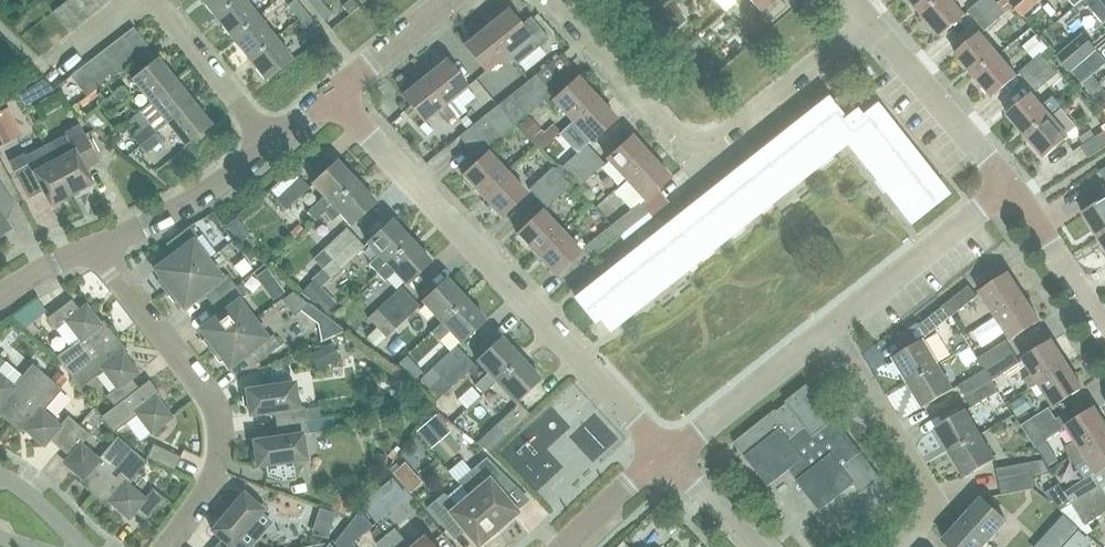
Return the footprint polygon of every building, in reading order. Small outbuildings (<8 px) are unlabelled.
[(77,0),(68,0),(63,4),(79,25),(90,17),(77,0)] [(94,0),(77,0),(90,17),(101,8),(94,0)] [(101,8),(111,0),(94,0),(101,8)] [(214,16),(234,0),(201,0),(214,16)] [(231,37),(258,16),(245,0),(234,0),(214,16),(231,37)] [(299,18),(307,12),(298,0),(296,0),(289,6),(299,18)] [(343,8),(350,16),(364,5),(371,0),(353,0),(343,8)] [(754,5),(744,14),(759,32),(787,7),(781,0),(750,0),(754,5)] [(924,16),(943,0),(911,0),(924,16)] [(924,16),(943,38),(967,17),(956,3),(959,0),(943,0),(924,16)] [(1001,5),(996,0),(985,0),(970,13),(979,24),(1001,5)] [(1010,1),(1024,16),(1042,0),(1012,0),(1010,1)] [(1085,1),(1104,24),(1104,0),(1086,0),(1085,1)] [(323,1),(315,7),(326,21),(334,14),(323,1)] [(79,25),(63,4),(53,12),(70,33),(79,25)] [(673,4),(661,13),(675,30),(687,21),(673,4)] [(1001,5),(979,24),(987,33),(1008,14),(1001,5)] [(533,19),(523,26),(510,10),(488,27),(517,64),(549,39),(533,19)] [(307,12),(299,18),(311,33),(319,26),(307,12)] [(231,37),(248,59),(275,38),(258,16),(231,37)] [(517,64),(488,27),(466,45),(488,72),(509,55),(517,64)] [(125,34),(141,55),(150,48),(133,28),(125,34)] [(1034,29),(1019,41),(1030,55),(1045,43),(1034,29)] [(1084,33),(1058,56),(1071,71),(1097,49),(1084,33)] [(141,55),(125,34),(114,42),(131,64),(141,55)] [(958,56),(976,77),(1001,55),(983,34),(958,56)] [(697,37),(688,45),(695,53),(696,54),(705,46),(697,37)] [(293,60),(275,38),(248,59),(266,81),(293,60)] [(131,64),(114,42),(104,51),(120,72),(131,64)] [(1050,48),(1043,55),(1021,73),(1030,83),(1051,65),(1050,64),(1057,58),(1050,48)] [(120,72),(104,51),(93,59),(109,80),(120,72)] [(1001,55),(976,77),(994,98),(1019,76),(1001,55)] [(1082,82),(1099,68),(1091,58),(1074,73),(1082,82)] [(109,80),(93,59),(83,67),(99,88),(109,80)] [(151,102),(178,81),(160,59),(134,80),(151,102)] [(447,60),(426,78),(447,105),(469,87),(447,60)] [(1051,65),(1030,83),(1039,94),(1060,75),(1051,65)] [(99,88),(83,67),(70,76),(87,97),(99,88)] [(539,74),(513,95),(521,105),(547,85),(539,74)] [(426,78),(404,95),(426,123),(439,112),(447,121),(455,114),(447,105),(426,78)] [(555,101),(574,122),(599,98),(580,78),(555,101)] [(1098,79),(1085,90),(1101,109),(1104,105),(1104,87),(1098,79)] [(151,102),(168,123),(195,102),(178,81),(151,102)] [(513,95),(500,106),(516,126),(555,95),(547,85),(521,105),(513,95)] [(112,109),(129,95),(123,88),(106,102),(112,109)] [(30,89),(19,95),(19,96),(25,107),(36,100),(30,89)] [(1009,116),(1028,137),(1052,116),(1034,95),(1009,116)] [(618,119),(599,98),(574,122),(593,143),(618,119)] [(852,147),(882,123),(888,118),(878,106),(851,127),(829,100),(821,107),(825,112),(795,135),(819,166),(849,143),(852,147)] [(195,102),(168,123),(186,145),(212,124),(195,102)] [(502,137),(516,126),(500,106),(486,117),(494,127),(502,137)] [(466,116),(461,120),(468,130),(474,125),(466,116)] [(1070,137),(1052,116),(1028,137),(1046,158),(1070,137)] [(469,147),(494,127),(486,117),(461,137),(469,147)] [(531,117),(520,125),(532,139),(542,131),(531,117)] [(11,142),(0,121),(0,148),(11,142)] [(852,147),(872,172),(902,148),(882,123),(852,147)] [(141,145),(158,131),(152,124),(135,138),(141,145)] [(99,162),(85,135),(80,125),(65,133),(66,135),(46,146),(72,196),(93,185),(85,169),(99,162)] [(502,137),(494,127),(469,147),(477,157),(502,137)] [(158,131),(141,145),(147,153),(164,139),(158,131)] [(1104,149),(1104,133),(1083,147),(1090,159),(1104,149)] [(790,189),(819,166),(795,135),(765,159),(790,189)] [(609,160),(628,181),(653,157),(634,136),(609,160)] [(573,176),(597,154),(589,145),(564,167),(573,176)] [(72,196),(46,146),(26,156),(25,154),(9,162),(29,199),(43,192),(51,207),(72,196)] [(872,172),(892,197),(922,173),(902,148),(872,172)] [(464,177),(483,197),(509,173),(490,153),(464,177)] [(606,164),(597,154),(573,176),(582,186),(606,164)] [(653,157),(628,181),(647,201),(672,178),(653,157)] [(790,189),(765,159),(736,182),(760,213),(790,189)] [(324,213),(332,205),(357,182),(338,161),(312,185),(324,197),(307,212),(316,221),(324,213)] [(540,199),(563,177),(554,167),(531,189),(540,199)] [(291,168),(269,189),(278,199),(300,178),(291,168)] [(509,173),(483,197),(502,218),(528,194),(509,173)] [(922,173),(892,197),(912,223),(942,199),(922,173)] [(563,177),(540,199),(549,209),(572,187),(563,177)] [(286,210),(309,188),(300,178),(278,199),(277,200),(286,210)] [(9,229),(0,214),(15,205),(0,181),(0,235),(9,229)] [(332,205),(324,213),(332,222),(340,214),(351,226),(376,203),(357,182),(332,205)] [(731,236),(760,213),(736,182),(706,206),(731,236)] [(1084,214),(1100,238),(1104,235),(1104,186),(1104,185),(1094,193),(1101,204),(1084,214)] [(604,190),(595,198),(601,205),(609,197),(604,190)] [(611,200),(600,210),(613,225),(625,215),(611,200)] [(613,225),(621,236),(650,214),(642,203),(613,225)] [(701,260),(731,236),(706,206),(677,229),(701,260)] [(518,235),(537,255),(563,232),(544,211),(518,235)] [(238,218),(227,225),(232,232),(242,224),(238,218)] [(393,220),(368,244),(379,256),(369,265),(377,273),(412,241),(393,220)] [(592,259),(621,236),(613,225),(584,248),(592,259)] [(157,281),(166,292),(208,260),(194,241),(199,237),(190,226),(166,244),(174,255),(155,270),(161,278),(157,281)] [(332,260),(356,238),(347,228),(323,250),(332,260)] [(671,283),(701,260),(677,229),(647,252),(671,283)] [(563,232),(537,255),(556,276),(582,252),(563,232)] [(356,238),(332,260),(322,269),(331,279),(365,247),(356,238)] [(412,241),(377,273),(385,282),(394,273),(406,285),(431,261),(412,241)] [(647,252),(618,276),(642,306),(671,283),(647,252)] [(226,262),(233,274),(246,266),(238,255),(226,262)] [(208,260),(166,292),(174,304),(178,301),(184,309),(204,294),(212,304),(236,286),(228,275),(222,279),(208,260)] [(982,294),(997,317),(1026,298),(1011,275),(982,294)] [(611,331),(642,306),(618,276),(588,300),(584,294),(577,299),(596,323),(601,318),(611,331)] [(422,302),(441,323),(467,300),(447,279),(422,302)] [(315,282),(304,292),(315,304),(326,293),(315,282)] [(277,283),(269,289),(278,301),(287,295),(277,283)] [(202,341),(211,352),(254,320),(239,301),(244,297),(236,286),(212,304),(220,315),(200,330),(206,338),(202,341)] [(970,286),(945,306),(952,317),(979,297),(970,286)] [(368,318),(377,328),(411,297),(402,287),(368,318)] [(309,304),(293,292),(282,301),(294,317),(309,304)] [(411,297),(377,328),(387,337),(396,328),(420,306),(411,297)] [(1026,298),(997,317),(1012,340),(1041,322),(1026,298)] [(57,358),(69,373),(116,337),(104,321),(99,325),(86,308),(81,311),(72,300),(48,319),(57,330),(68,321),(81,339),(57,358)] [(467,300),(441,323),(432,333),(439,341),(449,331),(461,344),(486,321),(467,300)] [(896,359),(911,384),(940,366),(924,339),(952,317),(945,306),(920,326),(918,324),(899,338),(908,352),(896,359)] [(316,309),(309,318),(318,324),(321,342),(345,331),(327,317),(316,309)] [(38,320),(28,329),(35,336),(45,327),(38,320)] [(254,320),(211,352),(220,364),(224,361),(230,368),(249,354),(257,364),(281,346),(273,335),(268,339),(254,320)] [(377,328),(365,339),(374,349),(387,337),(377,328)] [(107,396),(115,407),(139,389),(131,378),(136,374),(123,356),(128,352),(116,337),(69,373),(81,389),(105,370),(118,387),(107,396)] [(496,382),(522,359),(502,338),(477,361),(488,373),(475,385),(483,393),(496,382)] [(987,369),(1015,353),(1008,341),(980,358),(987,369)] [(1054,342),(1025,361),(1034,374),(1025,380),(1031,389),(1040,384),(1069,365),(1054,342)] [(333,345),(310,355),(317,371),(340,360),(333,345)] [(429,389),(442,378),(466,356),(457,346),(420,380),(429,389)] [(1015,353),(987,369),(993,381),(1022,364),(1015,353)] [(442,378),(429,389),(439,399),(475,365),(466,356),(442,378)] [(9,423),(48,377),(33,364),(22,377),(0,358),(0,415),(9,423)] [(522,359),(496,382),(516,403),(541,379),(522,359)] [(1069,365),(1040,384),(1055,408),(1084,389),(1069,365)] [(940,366),(911,384),(925,408),(955,391),(940,366)] [(966,397),(993,382),(986,371),(960,386),(966,397)] [(58,373),(51,380),(60,388),(67,380),(58,373)] [(49,440),(60,449),(79,426),(68,416),(59,428),(42,413),(62,390),(60,388),(51,380),(48,377),(9,423),(23,435),(28,430),(45,445),(49,440)] [(150,381),(139,389),(115,407),(102,417),(114,433),(139,414),(152,432),(170,418),(157,401),(162,397),(150,381)] [(993,382),(966,397),(973,408),(999,393),(993,382)] [(275,412),(277,425),(307,421),(305,407),(298,408),(295,383),(242,391),(244,406),(249,406),(250,415),(275,412)] [(735,443),(769,486),(790,470),(798,480),(797,482),(820,511),(855,484),(862,494),(882,479),(808,386),(787,403),(788,404),(778,412),(777,411),(735,443)] [(472,387),(458,400),(467,409),(481,397),(472,387)] [(1023,397),(1010,405),(1018,418),(1031,410),(1023,397)] [(489,452),(529,414),(520,404),(478,444),(489,452)] [(1022,426),(1030,437),(1058,420),(1051,409),(1022,426)] [(1077,442),(1066,449),(1072,458),(1083,451),(1104,437),(1104,421),(1097,409),(1068,427),(1077,442)] [(952,454),(982,436),(967,411),(937,428),(952,454)] [(437,414),(417,431),(432,448),(451,431),(437,414)] [(302,435),(309,434),(321,432),(319,419),(307,421),(277,425),(278,438),(254,442),(256,451),(251,452),(253,467),(266,465),(268,477),(283,482),(296,480),(293,461),(306,460),(302,435)] [(1065,431),(1058,420),(1030,437),(1037,448),(1065,431)] [(79,482),(94,495),(132,450),(117,437),(97,461),(81,446),(90,435),(79,426),(60,449),(70,458),(66,463),(83,477),(79,482)] [(982,436),(952,454),(966,478),(996,461),(982,436)] [(1089,460),(1098,474),(1104,470),(1104,437),(1083,451),(1072,458),(1078,467),(1089,460)] [(175,471),(181,457),(154,444),(147,458),(175,471)] [(132,450),(94,495),(108,508),(113,503),(130,517),(134,512),(145,521),(165,498),(153,489),(144,500),(127,486),(147,462),(132,450)] [(455,456),(442,468),(450,478),(464,466),(455,456)] [(487,458),(471,471),(457,482),(470,496),(499,531),(501,529),(511,518),(518,512),(517,511),(516,512),(502,494),(513,485),(516,488),(517,488),(487,458)] [(1044,460),(1039,461),(1042,474),(1052,472),(1044,460)] [(1000,482),(1032,476),(1042,474),(1039,461),(998,469),(1000,482)] [(405,464),(393,474),(409,494),(421,484),(405,464)] [(374,491),(392,511),(410,496),(393,475),(374,491)] [(1093,475),(1066,492),(1051,501),(1062,510),(1073,504),(1100,486),(1093,475)] [(1032,476),(1000,482),(1003,495),(1035,489),(1032,476)] [(1104,498),(1104,494),(1100,486),(1073,504),(1080,515),(1104,498)] [(499,531),(470,496),(459,505),(444,493),(427,508),(455,540),(452,536),(463,527),(477,545),(476,546),(477,546),(484,541),(496,533),(499,531)] [(215,546),(248,546),(239,539),(266,507),(255,497),(251,501),(244,494),(212,531),(222,539),(215,546)] [(337,497),(332,511),(346,516),(351,502),(337,497)] [(1080,515),(1087,526),(1104,514),(1104,498),(1080,515)] [(964,519),(990,543),(1009,522),(983,499),(964,519)] [(320,509),(316,522),(332,526),(336,514),(320,509)] [(332,546),(333,546),(356,546),(353,543),(372,527),(360,512),(332,546)] [(964,519),(945,540),(952,546),(987,546),(990,543),(964,519)] [(394,546),(410,546),(394,528),(385,536),(394,546)] [(385,536),(376,543),(379,546),(394,546),(385,536)] [(424,537),(412,546),(432,546),(424,537)]
